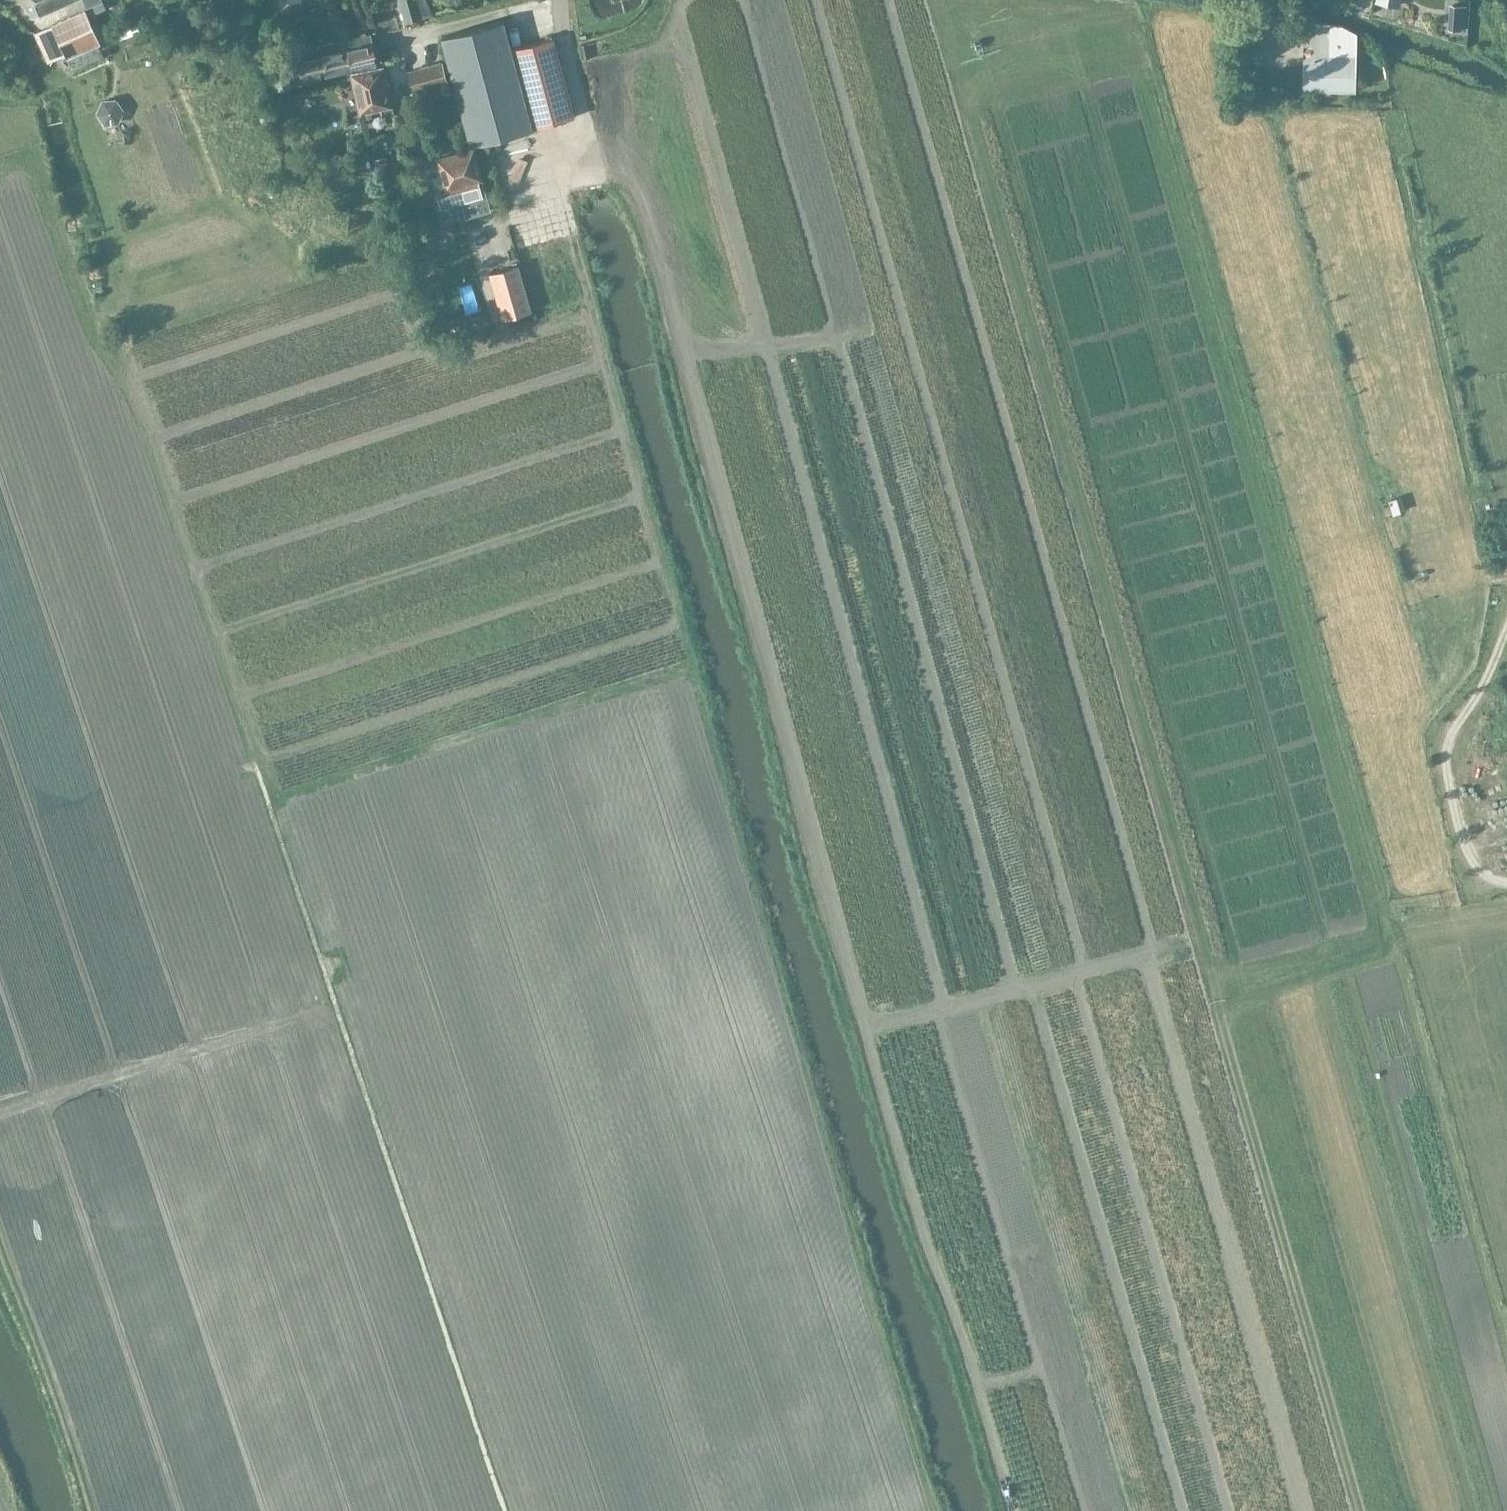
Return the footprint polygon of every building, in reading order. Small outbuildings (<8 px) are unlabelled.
[(62,3),(60,0),(26,0),(33,15),(62,3)] [(406,22),(422,17),(433,14),(427,0),(399,0),(406,22)] [(86,10),(52,25),(71,70),(103,56),(98,46),(100,43),(86,10)] [(535,127),(574,117),(553,38),(511,49),(504,20),(442,37),(471,146),(535,129),(535,127)] [(1305,21),(1303,90),(1355,91),(1357,34),(1341,25),(1305,21)] [(345,40),(351,68),(378,62),(371,34),(345,40)] [(328,74),(351,68),(345,40),(321,45),(328,74)] [(303,79),(328,74),(321,45),(296,51),(299,66),(290,68),(289,67),(274,71),(278,88),(304,82),(303,79)] [(413,90),(448,81),(443,62),(408,71),(413,90)] [(360,113),(392,106),(383,67),(352,74),(360,113)] [(116,103),(99,104),(100,129),(116,128),(116,103)] [(452,188),(482,179),(474,149),(438,159),(446,189),(437,192),(441,208),(457,204),(452,188)] [(102,201),(115,198),(111,181),(99,184),(102,201)] [(531,221),(521,225),(528,244),(538,241),(531,221)] [(527,310),(515,264),(486,271),(499,318),(527,310)]
